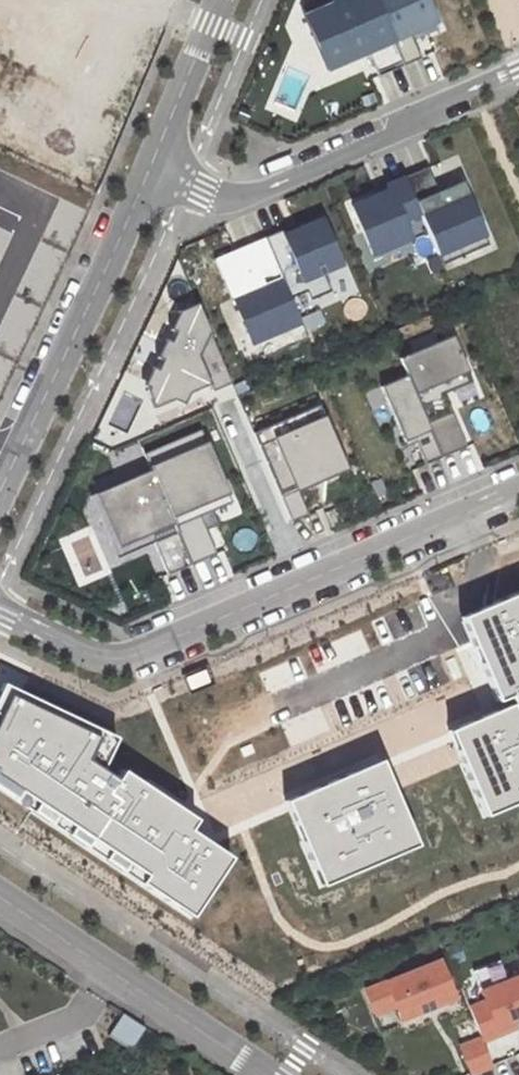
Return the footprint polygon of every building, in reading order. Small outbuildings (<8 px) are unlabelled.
[(303,7),(320,47),(335,41),(343,61),(358,54),(356,49),(366,45),(379,75),(404,64),(377,0),(319,0),(303,7)] [(404,64),(422,57),(413,37),(411,32),(437,20),(428,0),(377,0),(404,64)] [(437,20),(411,32),(413,37),(439,26),(437,20)] [(335,41),(320,47),(328,67),(343,61),(335,41)] [(356,49),(358,54),(368,50),(366,45),(356,49)] [(455,155),(405,177),(444,264),(494,242),(455,155)] [(419,210),(404,176),(386,184),(388,189),(377,194),(379,200),(371,203),(369,198),(352,205),(373,253),(410,236),(402,218),(419,210)] [(379,200),(377,194),(369,198),(371,203),(379,200)] [(332,288),(324,270),(347,260),(328,216),(305,226),(303,222),(265,238),(281,275),(290,297),(309,289),(312,297),(332,288)] [(290,297),(281,275),(231,296),(252,345),(302,324),(290,297)] [(152,368),(144,385),(149,387),(147,392),(154,407),(173,399),(184,404),(189,393),(211,384),(214,390),(232,382),(197,304),(179,311),(172,328),(177,331),(171,343),(166,340),(158,356),(163,359),(157,370),(152,368)] [(453,337),(401,359),(409,376),(416,394),(468,372),(453,337)] [(431,429),(441,453),(463,444),(441,394),(471,381),(468,372),(416,394),(428,422),(431,429)] [(416,394),(409,376),(381,387),(403,441),(410,438),(431,429),(428,422),(416,394)] [(272,427),(254,435),(290,523),(309,515),(297,488),(341,470),(316,409),(272,427)] [(441,453),(431,429),(410,438),(420,463),(441,453)] [(216,556),(198,512),(232,498),(209,441),(174,456),(148,467),(150,471),(190,566),(216,556)] [(190,566),(150,471),(91,496),(117,557),(155,541),(170,575),(190,566)] [(474,614),(512,699),(518,696),(518,594),(474,614)] [(0,734),(0,770),(5,773),(2,777),(162,881),(158,889),(207,921),(243,864),(200,836),(205,825),(133,778),(127,787),(92,765),(103,741),(15,700),(0,734)] [(467,732),(495,796),(499,805),(504,816),(518,809),(518,709),(467,732)] [(394,765),(302,805),(339,889),(431,848),(394,765)] [(439,960),(366,989),(375,1013),(395,1004),(401,1018),(454,996),(439,960)] [(482,1038),(482,1039),(500,1032),(497,1026),(514,1019),(518,1017),(518,976),(482,990),(486,1001),(470,1007),(482,1038)] [(123,1014),(109,1036),(130,1050),(144,1028),(123,1014)] [(497,1026),(500,1032),(517,1026),(514,1019),(497,1026)] [(492,1065),(482,1039),(482,1038),(461,1046),(472,1073),(492,1065)]
